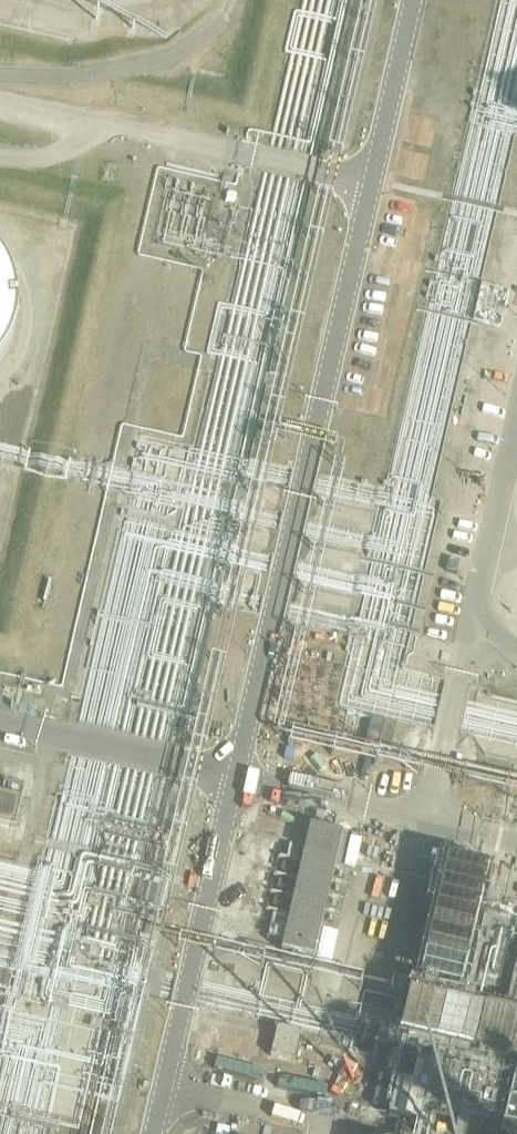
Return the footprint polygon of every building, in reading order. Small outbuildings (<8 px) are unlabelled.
[(8,363),(23,318),(15,274),(0,256),(0,372),(8,363)] [(14,830),(21,799),(20,799),(23,785),(0,779),(0,826),(14,830)] [(347,837),(341,836),(309,827),(280,952),(319,961),(326,928),(321,927),(334,870),(340,871),(347,837)] [(492,921),(488,1006),(485,1006),(486,984),(473,983),(479,865),(436,863),(430,997),(419,996),(415,1002),(435,1014),(433,1014),(432,1045),(483,1047),(497,1022),(516,1034),(516,936),(492,921)] [(299,1036),(277,1030),(270,1057),(293,1062),(299,1036)] [(392,1118),(421,1123),(429,1064),(400,1060),(392,1118)] [(508,1106),(503,1133),(516,1133),(516,1108),(508,1106)]
